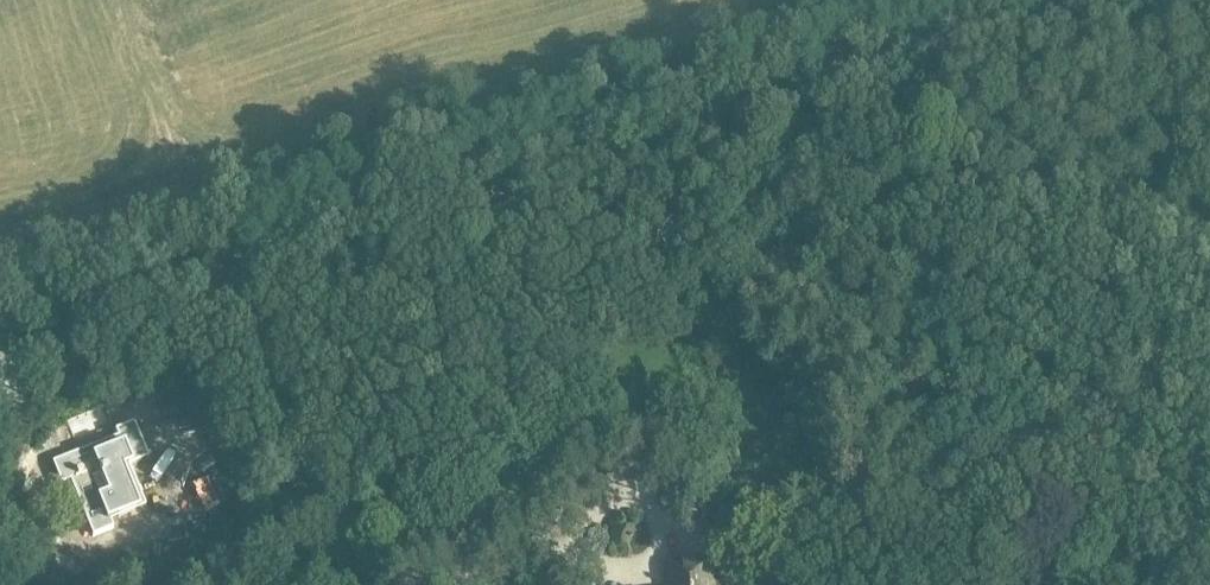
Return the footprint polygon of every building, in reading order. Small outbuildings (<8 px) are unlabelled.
[(130,431),(54,462),(62,482),(71,478),(94,536),(113,528),(110,520),(145,506),(128,465),(141,459),(130,431)] [(158,435),(136,442),(145,469),(167,461),(158,435)] [(709,562),(682,566),(685,584),(712,584),(709,562)]
